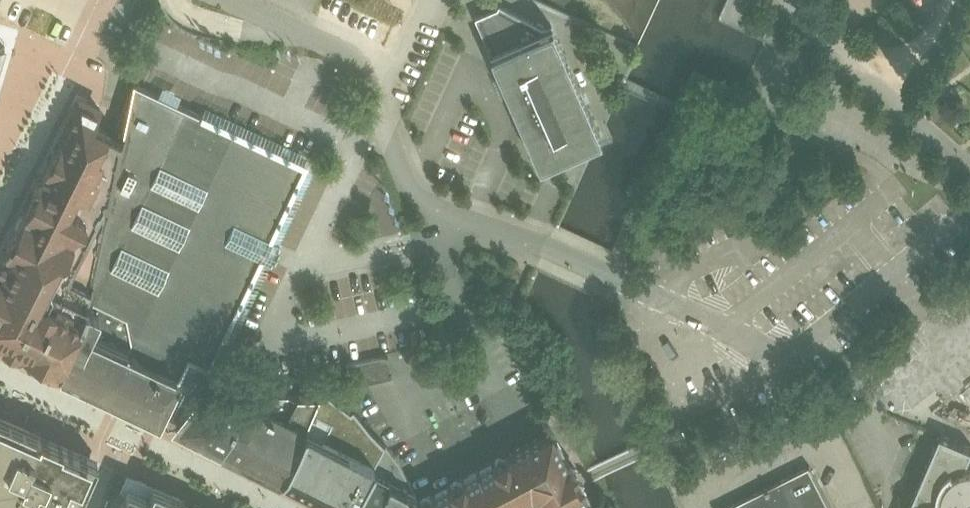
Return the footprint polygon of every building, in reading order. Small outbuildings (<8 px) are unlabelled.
[(744,19),(750,4),(739,0),(729,0),(720,20),(768,40),(771,31),(744,19)] [(501,4),(477,15),(491,49),(543,26),(501,4)] [(491,49),(490,50),(539,162),(601,135),(552,23),(543,26),(491,49)] [(215,120),(135,82),(122,141),(89,301),(79,325),(63,364),(69,366),(68,367),(108,385),(108,386),(162,411),(163,411),(179,376),(180,377),(190,356),(209,365),(212,360),(219,346),(220,342),(220,341),(223,339),(230,324),(230,321),(231,320),(233,317),(240,303),(240,299),(241,298),(243,296),(250,281),(251,278),(251,277),(254,274),(261,259),(261,256),(262,254),(258,252),(266,236),(270,238),(271,236),(273,233),(278,222),(279,219),(279,218),(282,215),(287,204),(288,201),(288,200),(290,197),(296,186),(296,183),(297,182),(299,179),(304,168),(305,165),(305,163),(301,159),(295,157),(291,155),(288,154),(287,154),(284,151),(274,147),(270,146),(269,146),(266,143),(256,138),(252,138),(251,137),(248,135),(248,134),(238,130),(234,129),(233,129),(230,126),(222,122),(218,122),(215,120)] [(35,189),(24,212),(16,228),(13,229),(12,233),(9,234),(7,237),(8,240),(6,244),(7,246),(3,254),(1,255),(0,256),(0,337),(61,368),(63,364),(79,325),(89,301),(122,141),(92,126),(101,108),(81,98),(75,100),(71,109),(70,109),(69,110),(70,111),(68,114),(67,114),(67,116),(60,130),(62,138),(56,151),(54,152),(43,173),(44,174),(37,189),(35,189)] [(387,353),(347,362),(351,382),(351,383),(392,374),(387,353)] [(320,393),(297,446),(283,473),(282,477),(342,507),(351,507),(385,443),(371,428),(354,407),(351,409),(327,392),(320,393)] [(273,410),(248,397),(223,444),(283,473),(297,446),(320,393),(280,393),(273,410)] [(249,394),(198,397),(189,408),(196,412),(192,421),(193,429),(223,444),(248,397),(249,394)] [(12,498),(41,432),(0,414),(0,507),(35,507),(12,498)] [(419,501),(422,507),(599,507),(591,503),(552,430),(419,501)] [(41,432),(12,498),(35,507),(76,507),(98,457),(41,432)] [(947,432),(914,507),(969,507),(969,441),(947,432)] [(351,507),(422,507),(419,501),(410,482),(396,457),(385,443),(351,507)] [(726,507),(833,507),(811,465),(726,507)] [(133,484),(132,486),(129,484),(118,507),(182,507),(185,500),(186,497),(154,483),(151,492),(133,484)] [(185,500),(182,507),(204,507),(185,500)]
